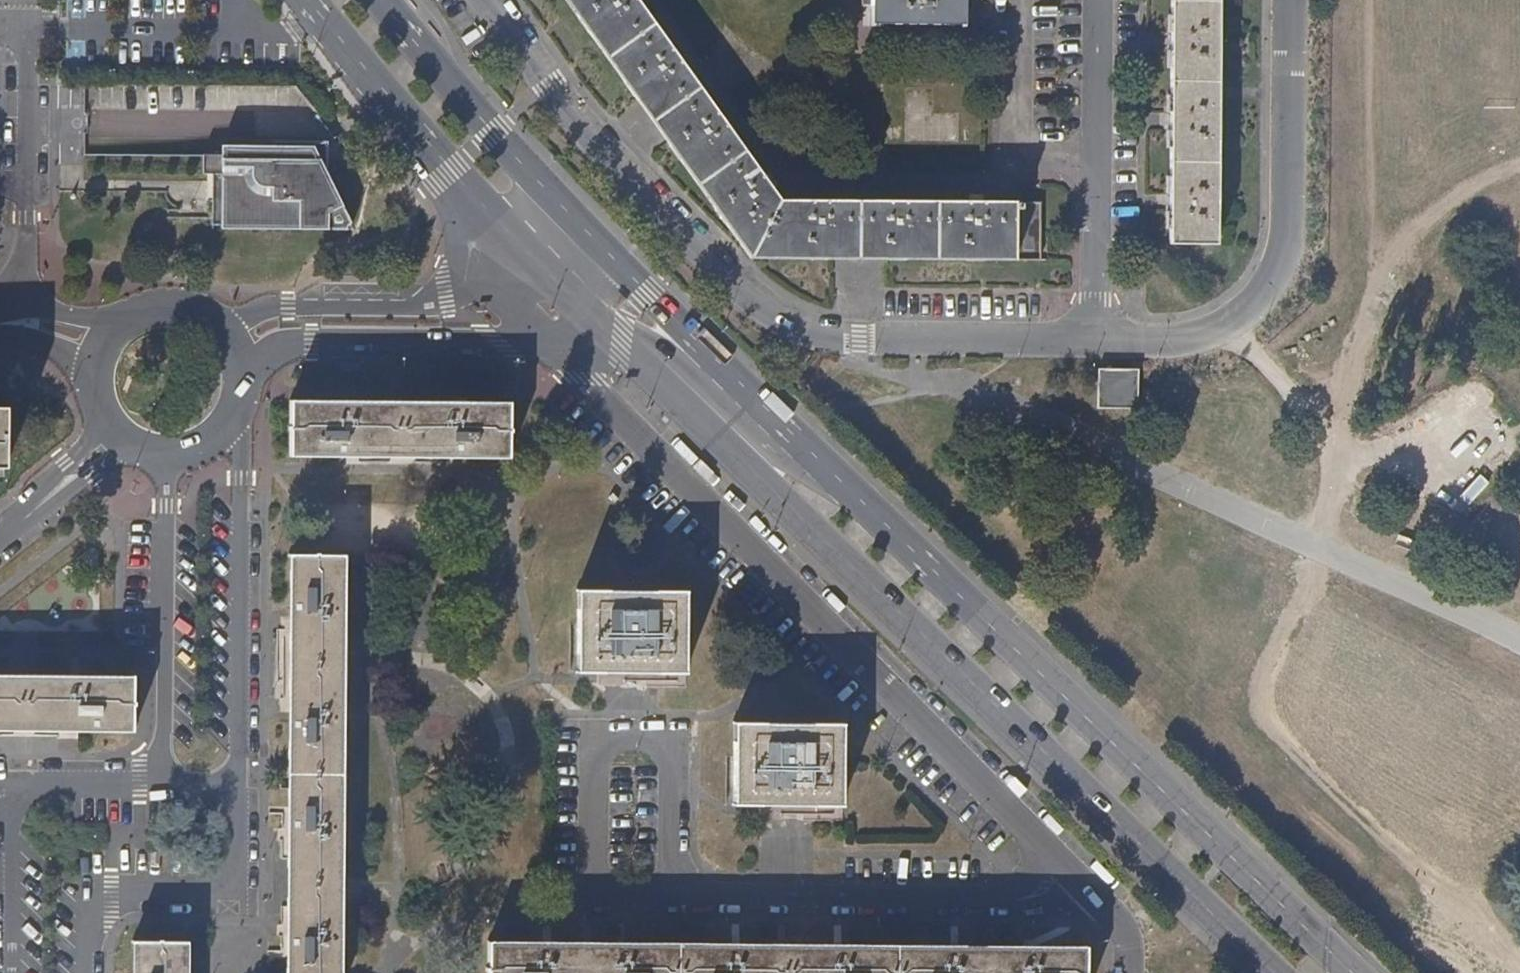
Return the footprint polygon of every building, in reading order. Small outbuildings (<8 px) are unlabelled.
[(566,4),(750,258),(991,260),(1039,260),(1039,201),(982,201),(967,201),(780,199),(772,188),(764,176),(638,0),(564,0),(566,4)] [(869,4),(868,24),(961,25),(962,0),(869,0),(869,4)] [(1168,243),(1215,244),(1217,0),(1170,0),(1168,243)] [(326,146),(220,145),(220,154),(316,156),(325,174),(326,146)] [(201,174),(210,174),(209,218),(209,223),(218,223),(333,225),(333,229),(353,229),(325,174),(316,156),(220,154),(202,154),(201,174)] [(769,173),(764,176),(772,188),(777,185),(769,173)] [(1143,410),(1143,370),(1102,369),(1101,409),(1143,410)] [(510,407),(290,406),(289,455),(509,456),(510,407)] [(292,556),(289,972),(337,972),(340,556),(292,556)] [(686,592),(576,591),(575,674),(685,674),(686,592)] [(0,679),(0,728),(133,729),(133,680),(0,679)] [(842,725),(733,723),(731,807),(842,807),(842,725)] [(136,942),(135,972),(183,972),(184,943),(136,942)] [(487,945),(487,972),(1085,972),(1085,951),(487,945)]
